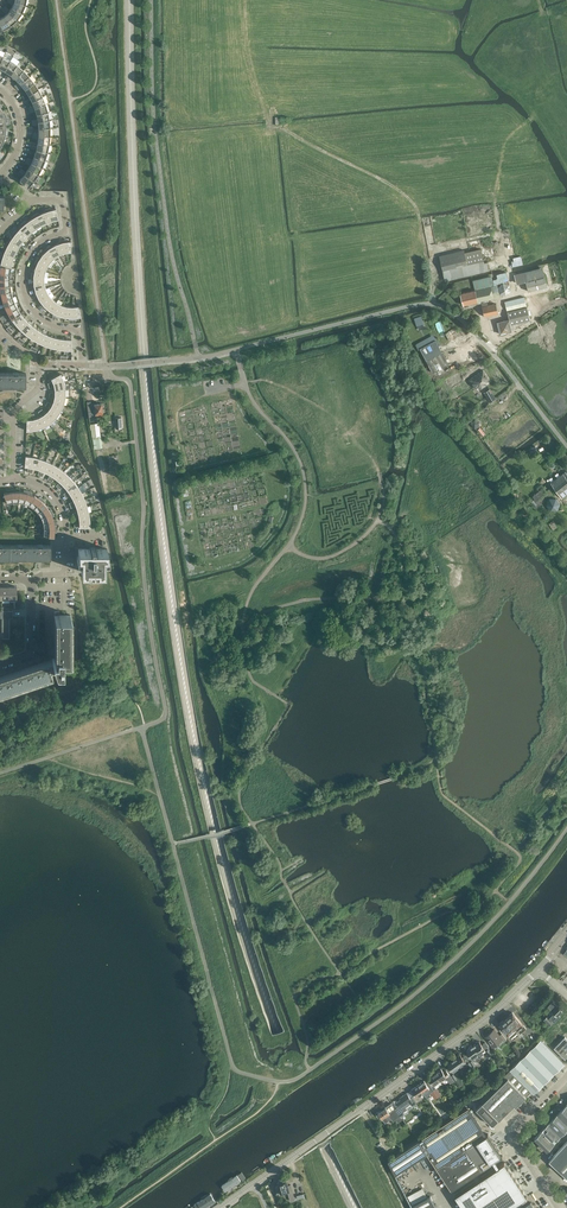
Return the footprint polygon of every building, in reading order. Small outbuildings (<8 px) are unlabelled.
[(10,0),(7,0),(7,1),(13,4),(12,7),(22,13),(25,5),(10,0)] [(5,5),(3,7),(17,20),(22,13),(12,7),(10,10),(5,5)] [(17,20),(3,7),(1,9),(6,13),(4,16),(11,25),(17,20)] [(3,30),(11,25),(4,16),(0,18),(0,17),(0,23),(3,30)] [(0,63),(0,69),(1,68),(4,70),(10,60),(3,56),(0,63)] [(10,60),(4,70),(8,72),(4,77),(6,78),(17,65),(10,60)] [(17,65),(6,78),(9,80),(12,76),(16,78),(23,70),(17,65)] [(23,70),(16,78),(18,81),(14,85),(16,87),(29,76),(23,70)] [(29,76),(16,87),(18,89),(22,86),(25,89),(34,82),(29,76)] [(22,95),(24,98),(39,89),(34,82),(25,89),(27,92),(22,95)] [(39,89),(24,98),(25,100),(30,97),(32,101),(42,96),(39,89)] [(28,107),(29,109),(45,104),(42,96),(32,101),(34,105),(28,107)] [(45,104),(29,109),(30,112),(35,110),(37,114),(48,112),(45,104)] [(32,119),(32,122),(49,120),(48,112),(37,114),(37,118),(32,119)] [(49,120),(32,122),(33,125),(38,124),(39,128),(50,128),(49,120)] [(6,134),(8,135),(8,132),(6,132),(6,130),(6,126),(0,126),(0,133),(6,134)] [(33,132),(33,135),(50,136),(50,128),(39,128),(39,132),(33,132)] [(50,136),(33,135),(33,138),(38,138),(38,142),(49,144),(50,136)] [(31,145),(31,147),(47,152),(49,144),(38,142),(37,146),(31,145)] [(47,152),(31,147),(30,150),(35,152),(34,156),(45,160),(47,152)] [(28,157),(26,159),(42,167),(45,160),(34,156),(33,159),(28,157)] [(42,167),(26,159),(25,162),(30,165),(28,168),(38,174),(42,167)] [(21,168),(20,170),(33,181),(38,174),(28,168),(26,172),(21,168)] [(22,176),(20,180),(28,188),(33,181),(20,170),(18,173),(22,176)] [(52,221),(58,219),(56,208),(51,210),(50,207),(48,208),(52,221)] [(48,208),(46,209),(46,211),(42,213),(46,223),(52,221),(48,208)] [(42,213),(39,214),(38,215),(37,213),(35,214),(41,225),(46,223),(42,213)] [(35,214),(33,215),(34,217),(30,219),(36,228),(41,225),(35,214)] [(25,220),(23,222),(31,232),(36,228),(30,219),(26,222),(25,220)] [(23,222),(21,224),(23,225),(19,229),(27,236),(31,232),(23,222)] [(27,236),(19,229),(16,232),(14,230),(13,232),(23,240),(27,236)] [(13,232),(11,234),(13,236),(10,239),(19,245),(23,240),(13,232)] [(5,245),(16,250),(19,245),(10,239),(8,243),(6,242),(5,245)] [(65,239),(62,240),(65,252),(71,251),(71,241),(65,242),(65,239)] [(62,240),(59,241),(60,243),(55,244),(60,254),(65,252),(62,240)] [(50,247),(49,245),(47,247),(48,249),(55,257),(60,254),(55,244),(50,247)] [(5,245),(4,247),(6,248),(4,252),(14,256),(16,250),(5,245)] [(55,257),(48,249),(47,247),(45,249),(46,250),(42,254),(51,261),(55,257)] [(484,262),(481,249),(465,253),(464,249),(439,255),(443,270),(445,280),(489,269),(487,262),(484,262)] [(0,255),(0,256),(0,258),(12,261),(14,256),(4,252),(3,256),(0,255)] [(42,254),(39,259),(37,257),(36,260),(47,266),(51,261),(42,254)] [(1,261),(0,265),(11,267),(12,261),(0,258),(0,261),(1,261)] [(36,260),(35,262),(37,263),(35,268),(45,271),(47,266),(36,260)] [(525,272),(527,281),(525,281),(528,291),(548,286),(545,276),(542,267),(525,272)] [(31,273),(31,276),(47,277),(48,272),(45,271),(35,268),(34,273),(31,273)] [(475,290),(461,293),(464,305),(465,305),(465,306),(469,306),(468,304),(477,302),(487,300),(493,298),(500,296),(507,295),(511,291),(508,281),(506,272),(497,275),(498,279),(492,280),(491,276),(473,281),(475,290)] [(31,276),(31,279),(33,279),(33,280),(34,284),(44,283),(47,282),(47,277),(31,276)] [(32,290),(30,291),(30,293),(33,293),(46,288),(44,283),(34,284),(34,288),(35,289),(32,290)] [(46,288),(33,293),(34,295),(37,294),(37,296),(39,299),(48,294),(51,292),(49,287),(46,288)] [(1,293),(2,297),(0,298),(0,300),(0,301),(12,297),(11,291),(1,293)] [(48,294),(39,299),(41,302),(42,303),(40,305),(42,307),(51,298),(54,296),(51,292),(48,294)] [(504,301),(507,311),(509,319),(511,325),(528,321),(524,307),(527,306),(524,296),(504,301)] [(12,297),(0,301),(1,303),(3,302),(5,306),(14,302),(12,297)] [(42,307),(44,309),(46,307),(50,311),(56,302),(51,298),(42,307)] [(478,302),(477,302),(478,304),(481,303),(482,306),(484,316),(493,314),(494,315),(498,314),(496,303),(493,304),(488,305),(487,300),(481,301),(478,301),(478,302)] [(7,310),(5,311),(6,314),(17,308),(14,302),(5,306),(7,310)] [(50,311),(55,313),(53,315),(56,316),(61,305),(56,302),(50,311)] [(56,316),(59,317),(59,315),(64,317),(66,306),(61,305),(56,316)] [(78,306),(72,307),(72,319),(75,319),(75,317),(81,316),(78,306)] [(6,314),(7,316),(9,315),(12,319),(20,313),(17,308),(6,314)] [(20,313),(12,319),(16,324),(19,322),(24,317),(20,313)] [(414,318),(417,325),(423,323),(421,316),(414,318)] [(19,322),(16,324),(21,330),(28,322),(24,317),(19,322)] [(28,322),(21,330),(26,334),(32,326),(28,322)] [(32,326),(26,334),(31,338),(37,329),(32,326)] [(37,329),(31,338),(37,342),(42,332),(37,329)] [(42,332),(37,342),(44,345),(48,335),(42,332)] [(48,335),(44,345),(50,347),(53,337),(48,335)] [(439,346),(436,340),(433,335),(420,342),(415,345),(418,349),(420,348),(423,354),(433,373),(449,364),(439,346)] [(53,337),(50,347),(57,349),(59,338),(53,337)] [(473,364),(467,368),(470,372),(476,368),(473,364)] [(483,370),(469,380),(474,387),(478,385),(481,389),(491,382),(483,370)] [(26,373),(5,373),(5,386),(25,386),(26,373)] [(51,378),(54,384),(64,381),(61,373),(51,378)] [(451,375),(446,379),(452,388),(464,380),(460,375),(454,379),(451,375)] [(64,381),(54,384),(55,390),(65,389),(64,381)] [(490,389),(485,392),(487,397),(488,397),(489,399),(489,400),(495,396),(494,395),(493,394),(490,389)] [(55,395),(53,401),(64,404),(65,397),(55,395)] [(53,401),(51,406),(60,412),(64,404),(53,401)] [(91,401),(86,402),(87,407),(88,418),(89,419),(90,419),(94,418),(94,416),(96,416),(103,415),(101,403),(92,404),(91,404),(91,401)] [(51,406),(47,411),(55,418),(57,417),(60,412),(51,406)] [(47,411),(43,415),(49,424),(55,418),(47,411)] [(43,415),(38,417),(42,427),(49,424),(43,415)] [(38,417),(32,419),(35,430),(42,427),(38,417)] [(32,419),(26,420),(27,430),(35,430),(32,419)] [(479,424),(475,419),(470,423),(474,427),(479,424)] [(90,424),(92,438),(99,436),(101,436),(99,423),(97,423),(90,424)] [(476,430),(478,432),(481,436),(485,434),(479,427),(476,430)] [(99,436),(92,438),(94,449),(96,448),(102,447),(101,436),(99,436)] [(538,451),(535,446),(529,449),(531,454),(538,451)] [(26,455),(25,466),(31,467),(33,456),(26,455)] [(33,456),(31,467),(36,468),(40,458),(33,456)] [(40,458),(36,468),(42,470),(46,460),(40,458)] [(46,460),(42,470),(47,473),(53,463),(46,460)] [(53,463),(47,473),(52,476),(58,467),(53,463)] [(58,467),(52,476),(57,479),(64,471),(58,467)] [(64,471),(57,479),(62,483),(69,476),(64,471)] [(551,482),(558,492),(566,485),(566,473),(565,471),(551,482)] [(69,476),(62,483),(66,488),(74,481),(77,479),(72,473),(69,476)] [(74,481),(66,488),(69,493),(78,487),(74,481)] [(539,490),(534,494),(537,498),(546,491),(543,487),(541,484),(537,488),(539,490)] [(558,492),(562,498),(566,494),(566,485),(558,492)] [(78,487),(69,493),(72,498),(82,493),(78,487)] [(11,489),(8,489),(9,492),(3,493),(7,503),(13,502),(11,489)] [(19,491),(15,491),(14,491),(14,489),(11,489),(13,502),(19,502),(19,491)] [(19,502),(24,503),(28,490),(25,490),(25,492),(19,491),(19,502)] [(35,495),(31,494),(30,493),(31,491),(28,490),(24,503),(30,505),(35,495)] [(82,493),(72,498),(75,503),(85,499),(82,493)] [(39,498),(38,498),(35,495),(30,505),(34,508),(43,498),(40,496),(39,498)] [(558,504),(558,503),(558,501),(557,499),(555,498),(554,497),(552,496),(551,497),(549,497),(548,498),(547,498),(546,500),(545,501),(545,503),(545,505),(546,507),(547,508),(549,509),(550,510),(552,510),(554,509),(556,508),(557,507),(558,506),(558,504)] [(47,506),(43,502),(45,500),(43,498),(34,508),(38,513),(47,506)] [(85,499),(75,503),(77,509),(87,506),(85,499)] [(52,509),(50,511),(47,506),(38,513),(41,517),(53,512),(52,509)] [(87,506),(77,509),(78,514),(89,512),(87,506)] [(52,515),(54,514),(53,512),(41,517),(43,523),(53,520),(52,515)] [(43,523),(44,529),(57,528),(57,525),(54,526),(53,520),(43,523)] [(57,531),(57,528),(44,529),(43,535),(54,537),(54,531),(57,531)] [(0,545),(0,558),(10,558),(9,545),(0,545)] [(30,545),(9,545),(10,558),(30,558),(30,545)] [(50,545),(30,545),(30,558),(50,558),(50,545)] [(97,569),(97,571),(105,571),(105,560),(109,560),(109,555),(107,555),(107,548),(94,548),(94,547),(91,547),(91,548),(78,548),(78,555),(77,555),(77,560),(81,560),(81,571),(88,571),(88,573),(93,573),(93,569),(97,569)] [(2,607),(2,611),(2,618),(10,618),(13,618),(13,611),(9,611),(9,607),(2,607)] [(0,676),(0,692),(19,686),(52,675),(50,668),(55,666),(56,668),(62,667),(63,658),(70,658),(70,614),(54,614),(54,657),(43,655),(43,661),(19,669),(0,676)] [(553,1001),(548,1007),(549,1008),(551,1010),(554,1013),(550,1017),(554,1022),(560,1016),(558,1014),(563,1010),(563,1009),(558,1004),(557,1006),(553,1001)] [(526,1028),(512,1012),(510,1014),(510,1015),(506,1018),(519,1034),(526,1028)] [(547,1017),(544,1020),(549,1026),(553,1022),(548,1017),(547,1017)] [(520,1034),(519,1034),(506,1018),(503,1021),(503,1020),(500,1023),(501,1023),(500,1024),(513,1039),(520,1034)] [(485,1037),(493,1047),(495,1049),(507,1039),(502,1033),(499,1035),(494,1029),(485,1037)] [(560,1054),(565,1059),(566,1056),(566,1039),(565,1037),(554,1048),(560,1054)] [(541,1040),(510,1070),(534,1094),(564,1064),(541,1040)] [(476,1044),(473,1046),(478,1053),(484,1049),(479,1041),(478,1042),(477,1041),(475,1042),(476,1044)] [(478,1053),(473,1046),(466,1050),(468,1053),(465,1055),(473,1066),(476,1064),(474,1061),(476,1060),(473,1057),(478,1053)] [(460,1055),(454,1059),(459,1067),(464,1063),(466,1066),(468,1065),(470,1068),(473,1066),(465,1055),(462,1058),(460,1055)] [(455,1070),(459,1067),(454,1059),(447,1064),(450,1067),(446,1070),(454,1080),(457,1083),(458,1085),(461,1082),(458,1078),(458,1077),(456,1075),(455,1074),(457,1073),(455,1070)] [(454,1080),(446,1070),(446,1069),(443,1071),(441,1069),(435,1073),(440,1080),(446,1076),(450,1083),(454,1080)] [(531,1091),(510,1070),(473,1106),(492,1124),(494,1124),(514,1105),(515,1107),(526,1096),(531,1091)] [(430,1081),(428,1082),(437,1095),(440,1092),(435,1084),(440,1080),(435,1073),(428,1078),(430,1081)] [(424,1080),(418,1085),(423,1092),(425,1095),(427,1098),(433,1094),(435,1096),(437,1095),(428,1082),(426,1083),(424,1080)] [(423,1092),(418,1085),(411,1090),(415,1095),(413,1096),(417,1102),(423,1097),(421,1094),(423,1092)] [(489,1086),(479,1093),(480,1095),(486,1091),(490,1087),(489,1086)] [(407,1093),(402,1096),(399,1098),(400,1099),(396,1102),(399,1106),(395,1108),(403,1119),(406,1123),(413,1117),(413,1116),(421,1110),(415,1103),(417,1102),(413,1096),(410,1098),(407,1093)] [(392,1103),(378,1113),(385,1123),(391,1119),(393,1120),(395,1119),(398,1123),(403,1119),(395,1108),(392,1103)] [(566,1130),(566,1106),(566,1105),(534,1138),(547,1150),(566,1130)] [(419,1140),(388,1160),(395,1174),(427,1153),(437,1168),(486,1135),(475,1118),(472,1120),(465,1110),(419,1140)] [(430,1128),(434,1125),(430,1119),(424,1124),(426,1127),(428,1125),(430,1128)] [(412,1132),(417,1138),(423,1134),(418,1127),(412,1132)] [(486,1135),(437,1168),(449,1186),(451,1190),(493,1162),(496,1161),(496,1160),(496,1161),(503,1156),(502,1155),(499,1151),(499,1150),(496,1145),(495,1144),(495,1145),(492,1140),(492,1139),(491,1139),(489,1135),(488,1134),(486,1135)] [(566,1178),(566,1141),(549,1161),(566,1178)] [(455,1195),(463,1207),(510,1207),(522,1200),(527,1197),(526,1196),(523,1192),(523,1191),(523,1190),(519,1186),(520,1186),(519,1185),(516,1180),(515,1179),(512,1175),(512,1174),(511,1174),(508,1169),(509,1169),(508,1168),(505,1164),(505,1163),(504,1162),(500,1165),(500,1166),(488,1173),(487,1174),(481,1178),(480,1179),(479,1179),(475,1182),(464,1189),(460,1192),(459,1192),(458,1193),(455,1195)] [(218,1183),(226,1195),(249,1180),(241,1169),(218,1183)] [(408,1169),(397,1174),(401,1184),(413,1178),(408,1169)] [(281,1180),(278,1181),(279,1185),(276,1186),(277,1193),(281,1192),(281,1193),(288,1191),(289,1196),(291,1201),(295,1199),(291,1185),(288,1185),(286,1178),(281,1179),(281,1180)] [(196,1207),(207,1207),(218,1201),(211,1190),(192,1202),(196,1207)] [(413,1207),(437,1207),(433,1201),(430,1196),(412,1205),(412,1206),(413,1207)]
